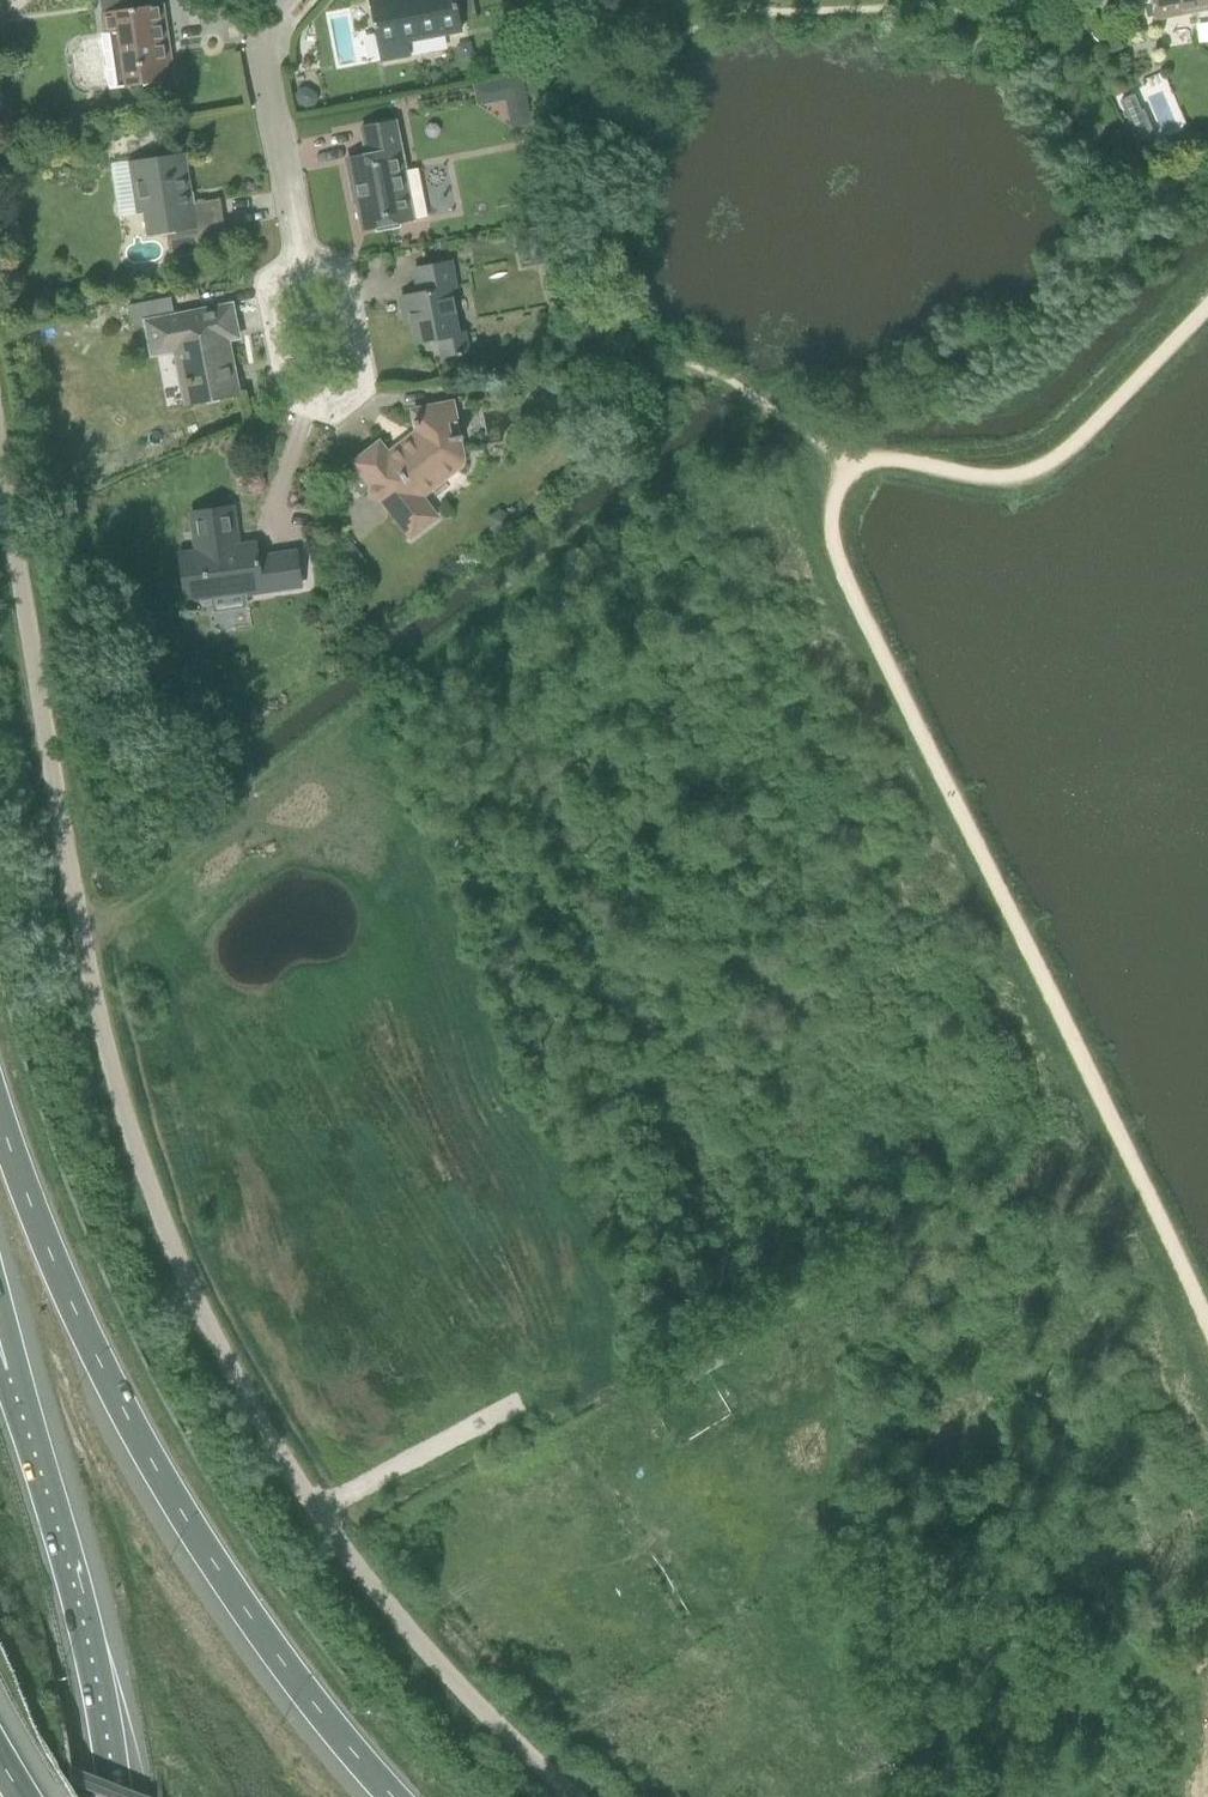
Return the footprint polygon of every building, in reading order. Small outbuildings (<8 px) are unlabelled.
[(104,34),(112,89),(173,81),(162,5),(140,8),(139,0),(100,0),(104,34)] [(454,0),(375,0),(369,1),(373,24),(372,24),(373,30),(375,30),(381,62),(409,57),(407,43),(460,32),(454,0)] [(1156,18),(1207,8),(1207,0),(1152,0),(1156,18)] [(300,89),(295,95),(296,102),(306,109),(313,107),(318,101),(316,94),(307,87),(300,89)] [(365,156),(347,160),(353,191),(357,190),(360,202),(355,203),(361,230),(384,226),(412,220),(412,219),(427,216),(418,168),(403,171),(393,122),(384,124),(360,129),(365,156)] [(168,159),(167,157),(129,163),(129,165),(139,163),(142,182),(139,183),(142,202),(144,202),(146,212),(143,212),(147,239),(166,236),(170,261),(227,252),(219,201),(191,206),(192,212),(187,212),(185,196),(190,195),(185,162),(166,165),(165,160),(168,159)] [(551,223),(513,231),(516,247),(534,244),(538,264),(558,259),(551,223)] [(450,262),(438,264),(414,269),(419,293),(401,297),(404,314),(410,312),(417,344),(440,339),(443,356),(457,354),(457,356),(462,355),(462,353),(469,351),(465,332),(460,333),(450,288),(456,286),(450,262)] [(189,385),(193,403),(238,394),(227,341),(237,339),(231,305),(146,322),(152,355),(182,349),(188,378),(185,379),(186,386),(189,385)] [(356,464),(344,474),(359,493),(361,496),(374,487),(374,488),(373,488),(373,489),(373,490),(372,491),(372,492),(372,493),(373,493),(373,494),(373,495),(374,495),(374,496),(375,496),(375,497),(376,497),(377,497),(378,497),(379,497),(380,497),(381,497),(381,496),(412,536),(437,516),(423,497),(461,468),(461,467),(462,466),(462,465),(463,465),(463,464),(463,463),(464,462),(464,461),(464,460),(464,459),(464,458),(463,457),(463,456),(464,456),(460,439),(464,438),(464,435),(455,436),(452,421),(457,420),(453,403),(438,406),(414,411),(416,421),(415,421),(416,427),(417,427),(418,433),(389,455),(380,444),(355,463),(356,464)] [(180,556),(183,579),(187,601),(210,598),(208,589),(245,583),(247,594),(300,587),(296,554),(258,559),(256,544),(234,548),(232,537),(237,537),(233,508),(192,514),(196,542),(201,542),(203,552),(180,556)] [(351,545),(335,557),(351,578),(367,566),(351,545)]
